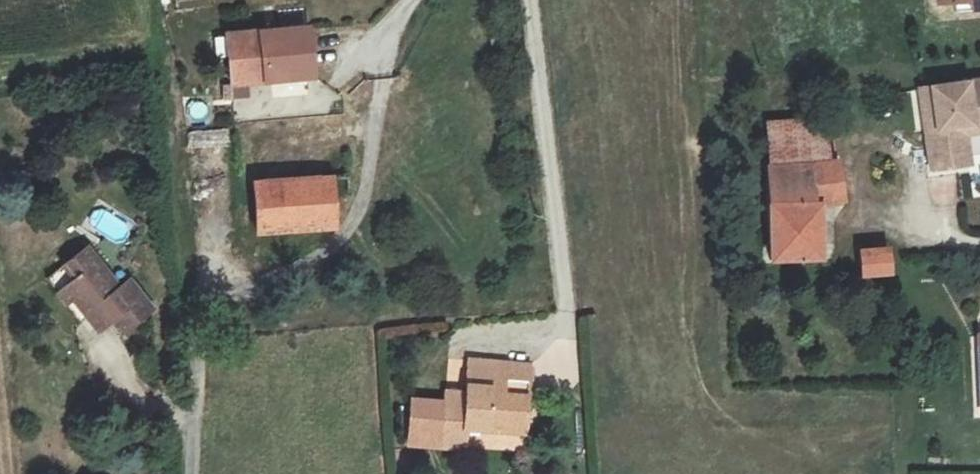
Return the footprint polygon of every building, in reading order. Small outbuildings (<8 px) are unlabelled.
[(979,8),(979,0),(955,0),(955,10),(979,8)] [(230,31),(234,80),(317,73),(313,25),(230,31)] [(920,89),(931,168),(973,163),(970,135),(979,134),(979,81),(920,89)] [(768,122),(769,164),(831,160),(826,119),(768,122)] [(187,132),(188,146),(213,144),(212,131),(187,132)] [(831,160),(769,164),(775,259),(825,259),(823,205),(847,203),(842,159),(831,160)] [(255,235),(336,230),(333,202),(350,201),(350,174),(252,182),(255,235)] [(90,246),(49,280),(82,319),(87,315),(101,330),(112,321),(123,333),(155,307),(131,279),(123,285),(90,246)] [(862,251),(864,275),(893,273),(891,249),(862,251)] [(448,391),(447,401),(411,399),(408,446),(465,450),(467,428),(526,431),(530,364),(470,360),(468,393),(448,391)]
